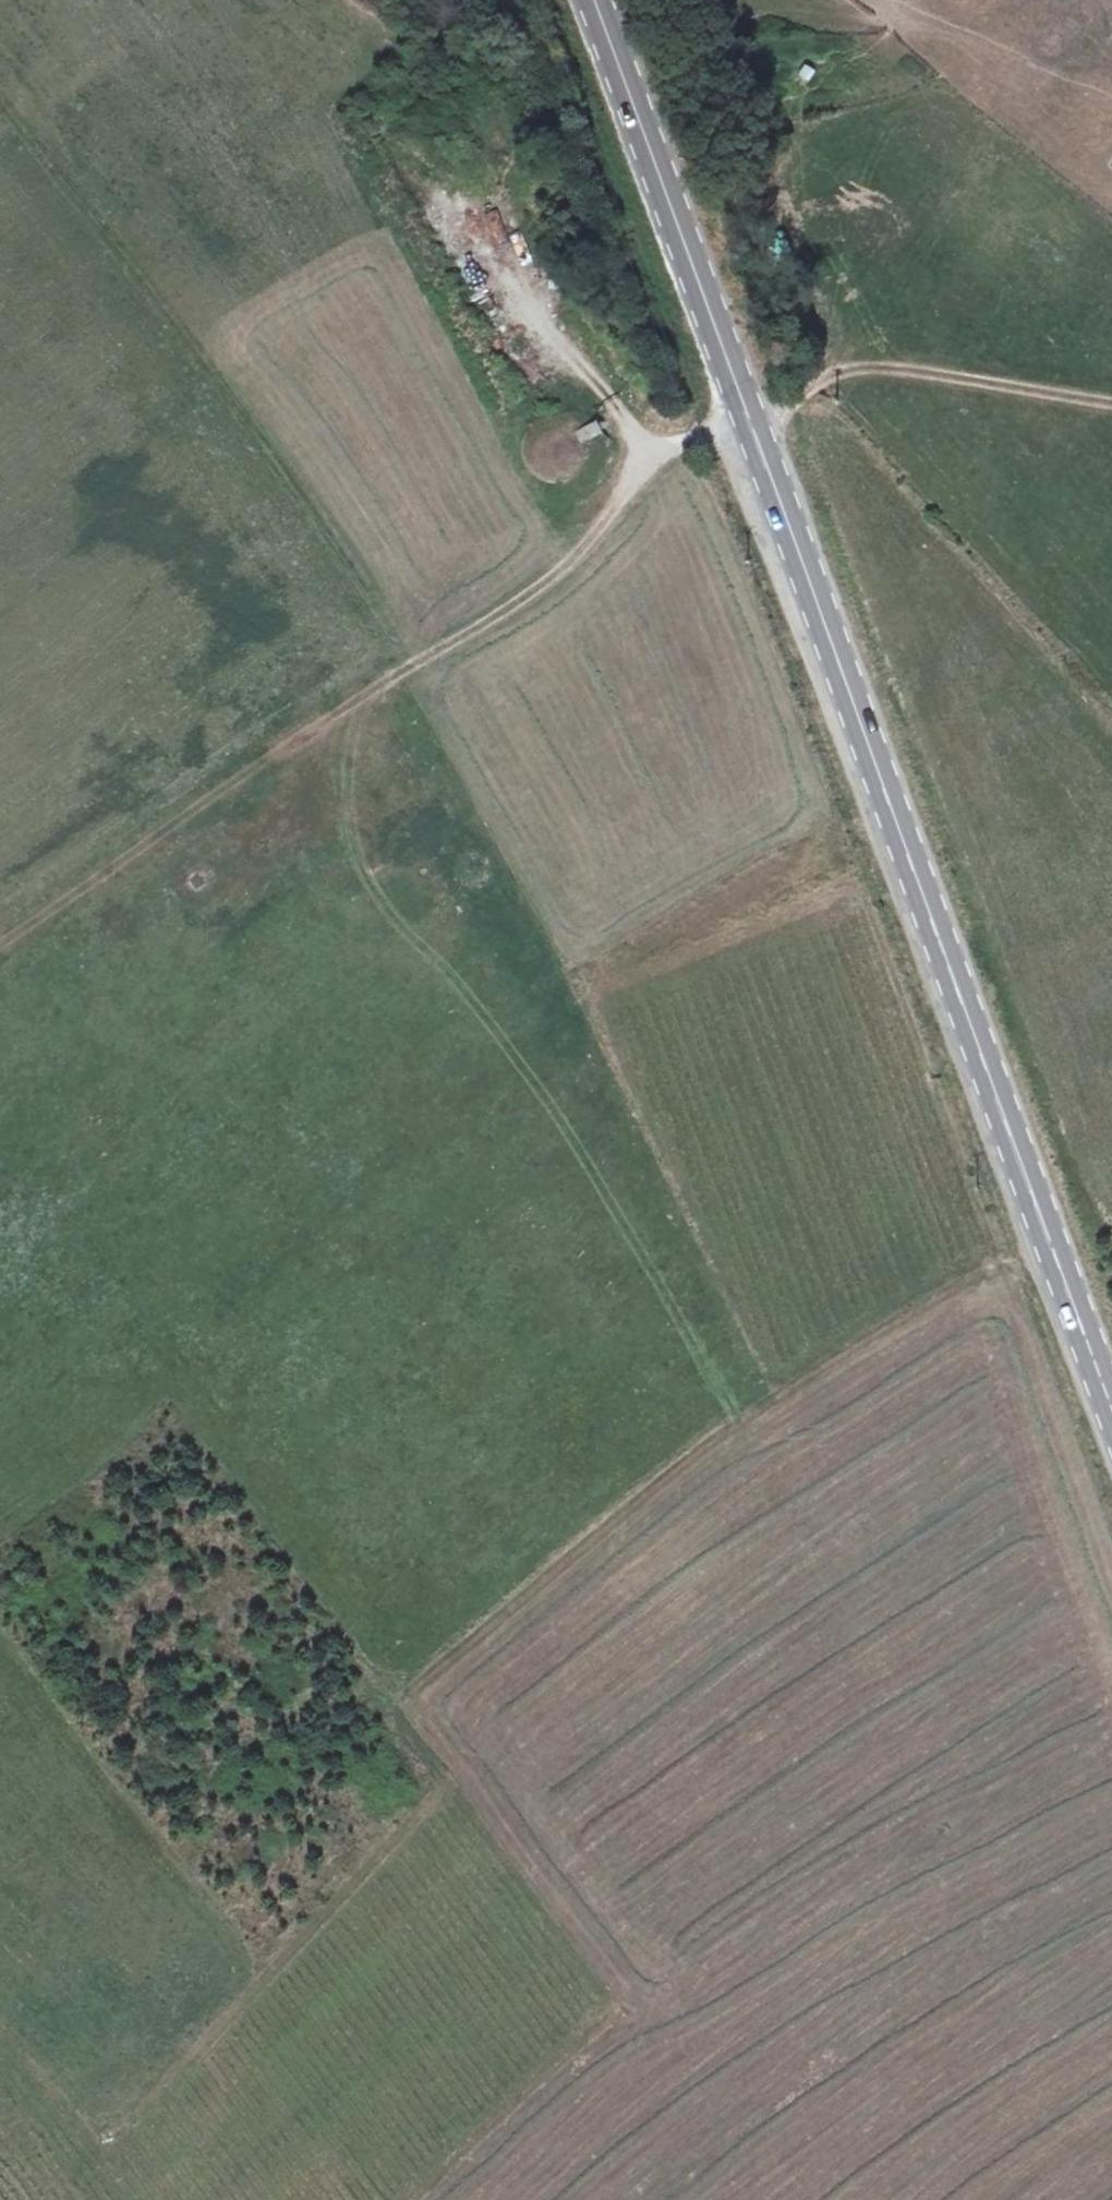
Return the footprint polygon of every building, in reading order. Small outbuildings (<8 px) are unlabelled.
[(597,422),(585,428),(591,441),(603,435),(597,422)]
